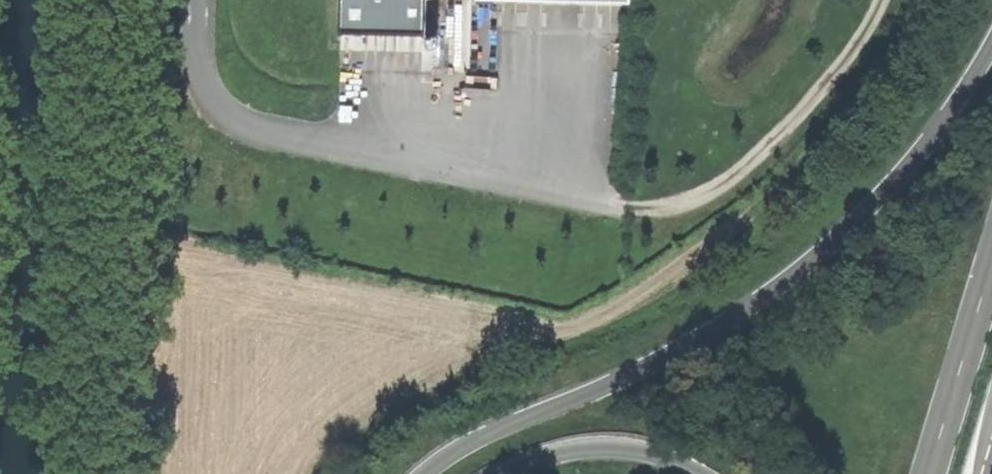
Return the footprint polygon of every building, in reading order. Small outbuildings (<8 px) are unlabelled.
[(336,30),(419,31),(420,0),(337,0),(336,30)] [(624,0),(467,0),(467,5),(553,7),(624,8),(624,0)]
